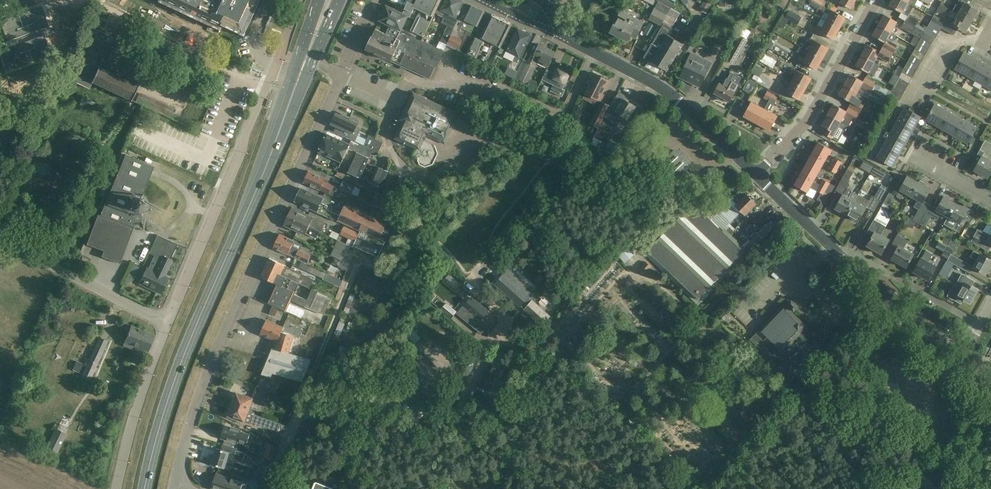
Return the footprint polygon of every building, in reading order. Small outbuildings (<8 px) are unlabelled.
[(218,26),(220,22),(240,31),(254,0),(163,0),(218,26)] [(390,25),(422,40),(424,36),(435,13),(440,2),(441,0),(391,0),(406,7),(403,13),(386,5),(383,12),(381,12),(379,16),(380,18),(379,20),(390,25)] [(435,13),(444,17),(441,22),(448,25),(444,32),(445,32),(440,41),(447,44),(459,17),(455,15),(462,1),(460,0),(447,0),(446,1),(444,0),(442,3),(440,2),(435,13)] [(699,8),(707,12),(714,0),(704,0),(699,8)] [(809,3),(822,10),(827,1),(824,0),(811,0),(809,3)] [(855,0),(842,0),(840,3),(851,9),(855,0)] [(927,28),(927,27),(925,26),(924,28),(917,24),(920,19),(910,14),(914,6),(908,2),(904,0),(892,0),(889,6),(902,13),(900,17),(905,20),(925,32),(927,28)] [(953,11),(972,21),(978,10),(965,3),(966,2),(962,0),(961,0),(959,5),(957,4),(953,11)] [(659,1),(649,19),(661,25),(663,23),(672,8),(659,1)] [(455,26),(447,44),(467,54),(467,53),(475,37),(480,40),(485,29),(491,16),(485,12),(470,5),(466,13),(462,11),(459,17),(455,26)] [(41,6),(27,11),(34,30),(48,25),(41,6)] [(829,14),(826,21),(839,28),(845,17),(827,7),(825,11),(829,14)] [(673,9),(664,23),(672,28),(681,13),(673,9)] [(802,17),(789,10),(785,18),(798,25),(802,17)] [(972,21),(953,11),(952,10),(949,15),(956,19),(952,25),(946,21),(934,14),(930,22),(942,28),(954,35),(958,28),(966,33),(972,21)] [(27,11),(13,16),(21,35),(34,30),(27,11)] [(644,22),(628,14),(625,21),(619,18),(615,25),(614,24),(610,32),(627,41),(630,35),(636,38),(644,22)] [(884,14),(878,25),(891,32),(897,22),(884,14)] [(474,57),(491,66),(512,25),(492,15),(491,16),(485,29),(480,40),(475,37),(467,53),(468,52),(474,56),(474,57)] [(0,21),(0,23),(6,40),(21,35),(13,16),(0,21)] [(782,17),(778,25),(784,28),(788,20),(782,17)] [(921,38),(924,33),(925,32),(905,20),(901,27),(921,38)] [(839,28),(826,21),(822,27),(817,25),(815,29),(833,39),(839,28)] [(930,22),(927,27),(927,28),(938,34),(942,28),(930,22)] [(657,36),(645,57),(660,66),(667,70),(679,51),(687,37),(679,32),(672,28),(664,23),(664,24),(657,35),(657,36)] [(433,45),(422,40),(390,25),(386,33),(376,28),(366,49),(399,64),(401,65),(400,67),(406,70),(407,68),(431,79),(437,67),(444,51),(433,46),(433,45)] [(533,35),(512,25),(491,66),(507,74),(514,78),(522,61),(523,62),(524,58),(522,57),(533,35)] [(882,47),(893,53),(898,45),(893,42),(897,35),(891,32),(878,25),(873,35),(885,42),(882,47)] [(113,37),(92,27),(68,78),(89,88),(92,82),(131,100),(138,85),(99,67),(113,37)] [(927,28),(925,32),(924,33),(934,39),(936,39),(938,34),(927,28)] [(921,38),(921,39),(931,45),(934,39),(924,33),(921,38)] [(44,34),(30,39),(37,59),(51,53),(44,34)] [(749,40),(740,34),(726,59),(735,64),(749,40)] [(810,37),(808,41),(812,44),(808,51),(822,59),(828,48),(810,37)] [(30,39),(16,44),(23,64),(37,59),(30,39)] [(931,45),(921,39),(918,44),(928,50),(931,45)] [(16,44),(0,50),(7,69),(23,64),(16,44)] [(532,53),(528,62),(536,66),(537,62),(547,67),(555,52),(539,44),(534,54),(532,53)] [(928,50),(918,44),(914,50),(925,56),(928,50)] [(888,62),(893,53),(882,47),(879,52),(867,45),(861,55),(874,62),(878,56),(888,62)] [(925,56),(914,50),(911,55),(922,61),(925,56)] [(822,59),(808,51),(805,58),(800,55),(798,59),(816,69),(822,59)] [(969,77),(978,60),(964,52),(955,69),(969,77)] [(711,63),(691,53),(689,57),(679,77),(699,87),(711,63)] [(764,53),(760,61),(772,68),(776,60),(764,53)] [(874,62),(861,55),(855,66),(868,73),(868,72),(873,75),(879,65),(874,62)] [(922,61),(911,55),(908,61),(919,67),(922,61)] [(978,60),(969,77),(982,85),(990,69),(990,68),(978,60)] [(536,68),(523,62),(522,61),(514,78),(536,89),(539,83),(530,79),(536,68)] [(919,67),(908,61),(905,66),(916,72),(919,67)] [(764,69),(756,65),(752,73),(760,77),(764,69)] [(902,72),(913,78),(916,72),(905,66),(902,72)] [(557,68),(554,73),(547,70),(542,79),(553,85),(550,91),(562,96),(565,90),(563,89),(570,74),(557,68)] [(791,82),(805,89),(811,78),(793,68),(791,72),(795,75),(791,82)] [(982,85),(990,90),(990,69),(982,85)] [(714,92),(717,94),(717,98),(724,102),(727,100),(729,101),(738,85),(737,85),(741,78),(731,72),(727,79),(726,78),(722,85),(720,83),(714,92)] [(899,77),(909,83),(913,78),(902,72),(899,77)] [(585,94),(583,99),(587,101),(588,100),(590,96),(598,100),(608,80),(595,73),(585,93),(585,94)] [(951,73),(948,78),(955,82),(958,76),(951,73)] [(886,99),(889,94),(891,91),(865,77),(863,81),(850,74),(844,85),(858,92),(861,86),(871,92),(872,90),(886,99)] [(909,83),(899,77),(896,83),(906,89),(909,83)] [(757,83),(749,79),(743,90),(752,94),(757,83)] [(799,100),(805,89),(791,82),(788,89),(783,86),(781,90),(799,100)] [(26,83),(24,88),(45,98),(48,93),(26,83)] [(906,89),(896,83),(893,88),(903,94),(906,89)] [(851,102),(849,107),(859,113),(864,104),(861,103),(865,96),(858,92),(844,85),(839,95),(851,102)] [(900,100),(903,94),(893,88),(891,91),(889,94),(900,100)] [(22,91),(20,96),(42,107),(44,101),(22,91)] [(769,101),(773,94),(767,91),(764,98),(769,101)] [(613,100),(605,117),(613,122),(613,123),(621,128),(627,119),(636,106),(626,100),(628,97),(619,92),(613,100)] [(399,130),(396,136),(397,139),(402,141),(406,143),(409,144),(413,146),(417,148),(420,147),(421,147),(424,140),(425,140),(427,135),(433,138),(445,144),(448,137),(448,138),(460,114),(456,112),(418,94),(416,93),(412,95),(408,105),(407,105),(404,111),(404,112),(401,119),(400,119),(397,126),(399,130)] [(765,109),(764,109),(757,123),(770,131),(777,116),(770,112),(778,97),(773,94),(769,101),(765,109)] [(153,98),(149,107),(172,117),(176,107),(153,98)] [(608,104),(601,101),(592,120),(591,123),(598,127),(608,104)] [(743,116),(757,123),(764,109),(751,102),(743,116)] [(859,113),(849,107),(846,111),(833,104),(828,115),(849,126),(852,120),(855,121),(859,113)] [(940,128),(949,112),(935,104),(926,120),(940,128)] [(905,107),(898,120),(914,129),(921,117),(905,107)] [(940,128),(953,135),(962,119),(949,112),(940,128)] [(341,116),(336,113),(333,119),(332,118),(331,121),(331,123),(331,124),(345,131),(345,130),(346,131),(344,136),(354,141),(360,129),(356,128),(360,120),(351,116),(350,117),(342,114),(341,116)] [(849,126),(828,115),(822,125),(828,128),(825,134),(839,141),(843,134),(849,137),(854,129),(849,126)] [(581,122),(577,116),(571,121),(569,118),(564,128),(575,134),(579,131),(575,126),(581,122)] [(962,119),(953,135),(967,143),(976,127),(962,119)] [(891,133),(907,142),(914,129),(898,120),(891,133)] [(887,139),(884,145),(900,154),(907,142),(891,133),(890,134),(887,132),(884,137),(887,139)] [(370,147),(365,145),(356,141),(349,144),(326,134),(318,152),(340,162),(339,166),(360,176),(373,149),(370,148),(370,147)] [(369,135),(365,145),(370,147),(375,139),(375,138),(369,135)] [(375,139),(370,147),(370,148),(373,149),(379,152),(383,142),(375,138),(375,139)] [(986,140),(980,150),(985,152),(983,156),(982,156),(974,170),(988,178),(990,172),(990,161),(988,159),(990,153),(990,143),(986,140)] [(819,142),(813,153),(825,160),(828,154),(831,149),(819,142)] [(851,152),(856,155),(862,145),(856,142),(851,152)] [(900,154),(884,145),(877,158),(893,167),(900,154)] [(677,151),(675,150),(668,156),(669,159),(670,162),(671,165),(673,167),(675,169),(678,171),(681,172),(684,172),(690,166),(690,163),(689,160),(687,157),(685,155),(683,153),(680,152),(677,151)] [(825,160),(813,153),(807,164),(819,170),(825,160)] [(125,154),(100,215),(133,227),(134,227),(134,226),(134,222),(142,221),(141,212),(142,212),(143,211),(144,211),(145,210),(145,209),(146,207),(146,206),(146,205),(146,204),(146,203),(145,201),(145,200),(144,199),(143,199),(142,198),(141,198),(154,166),(125,154)] [(835,158),(832,164),(839,168),(841,164),(842,162),(835,158)] [(824,173),(819,170),(807,164),(801,174),(813,181),(813,180),(816,175),(821,178),(824,173)] [(832,164),(829,168),(836,172),(838,170),(839,168),(832,164)] [(377,166),(369,182),(381,187),(389,171),(377,166)] [(874,167),(869,179),(884,186),(890,174),(874,167)] [(835,209),(847,215),(858,195),(847,188),(850,183),(848,182),(854,172),(848,168),(835,191),(843,195),(835,209)] [(325,178),(309,171),(308,173),(307,172),(305,176),(306,177),(304,182),(319,190),(320,189),(332,195),(336,187),(323,181),(325,178)] [(831,193),(832,192),(820,185),(820,184),(813,180),(813,181),(801,174),(795,185),(807,192),(810,186),(817,190),(816,190),(821,192),(817,199),(821,201),(818,207),(822,209),(831,193)] [(905,193),(911,197),(919,182),(908,176),(896,197),(901,199),(905,193)] [(823,178),(820,184),(820,185),(832,192),(835,185),(823,178)] [(356,186),(343,180),(340,188),(352,194),(356,186)] [(913,220),(920,224),(931,205),(924,201),(931,189),(925,186),(926,185),(925,183),(921,181),(919,183),(919,182),(911,197),(918,200),(914,207),(919,209),(913,220)] [(858,195),(847,215),(858,221),(866,207),(874,211),(886,190),(880,187),(875,197),(873,196),(870,201),(858,195)] [(360,230),(359,232),(354,245),(378,257),(385,241),(383,240),(391,224),(387,222),(346,203),(340,215),(326,208),(328,205),(321,202),(323,198),(301,188),(295,200),(317,210),(316,212),(337,222),(338,220),(360,230)] [(895,196),(889,192),(881,207),(888,211),(895,199),(893,198),(895,196)] [(724,207),(735,217),(740,212),(745,216),(756,204),(746,194),(736,204),(731,199),(724,207)] [(938,209),(931,205),(920,224),(925,227),(931,216),(933,217),(938,220),(941,214),(948,217),(956,203),(944,197),(938,209)] [(725,228),(735,217),(724,207),(723,206),(711,219),(693,202),(647,250),(647,249),(643,253),(698,305),(750,251),(746,247),(725,228)] [(967,209),(956,203),(948,217),(944,223),(960,232),(967,219),(963,217),(967,209)] [(292,207),(289,215),(292,217),(292,219),(297,221),(298,219),(303,222),(303,223),(320,231),(322,232),(326,223),(292,207)] [(119,263),(133,227),(100,215),(97,214),(86,244),(103,250),(101,256),(119,263)] [(289,215),(284,225),(305,234),(306,233),(306,232),(315,236),(318,230),(303,223),(303,222),(298,219),(297,221),(292,219),(292,217),(289,215)] [(886,226),(874,219),(868,231),(874,234),(867,245),(881,253),(889,240),(881,235),(886,226)] [(350,243),(354,245),(359,232),(344,225),(340,234),(352,239),(350,243)] [(990,236),(977,229),(970,241),(988,251),(990,246),(990,235),(990,236)] [(177,244),(158,234),(149,252),(154,255),(148,267),(147,266),(139,283),(161,293),(169,277),(164,275),(172,260),(170,259),(177,244)] [(302,260),(307,263),(308,262),(310,256),(299,250),(302,244),(280,234),(274,246),(283,250),(282,251),(288,254),(301,260),(302,259),(303,260),(302,260)] [(908,241),(898,235),(892,245),(897,248),(891,259),(906,267),(913,254),(903,249),(908,241)] [(332,255),(335,257),(350,264),(350,263),(349,263),(354,251),(349,248),(350,245),(339,240),(332,255)] [(635,254),(624,242),(614,250),(625,263),(635,254)] [(949,258),(951,254),(954,249),(948,245),(942,255),(949,258)] [(932,254),(926,250),(922,258),(921,258),(914,271),(928,280),(936,266),(928,262),(932,254)] [(970,256),(977,260),(974,266),(973,267),(985,274),(990,264),(990,259),(981,254),(973,250),(970,256)] [(972,266),(951,254),(949,258),(948,260),(969,272),(972,266)] [(88,258),(83,256),(79,263),(84,266),(88,258)] [(334,257),(331,263),(347,270),(350,264),(334,257)] [(269,258),(265,267),(299,283),(311,288),(314,280),(302,274),(302,273),(285,265),(286,265),(269,258)] [(307,263),(302,260),(299,267),(323,278),(324,278),(337,284),(337,283),(341,285),(343,280),(326,272),(307,263)] [(652,266),(646,261),(639,270),(645,275),(652,266)] [(286,312),(299,283),(265,267),(260,277),(273,282),(272,283),(274,287),(276,288),(275,292),(269,304),(286,312)] [(503,275),(495,283),(521,306),(528,297),(533,292),(534,291),(509,268),(503,275)] [(974,281),(962,274),(955,286),(954,285),(947,296),(955,300),(957,296),(969,302),(977,289),(971,286),(974,281)] [(455,280),(449,275),(444,281),(450,286),(455,280)] [(312,302),(309,308),(323,314),(324,315),(324,313),(332,297),(317,290),(317,291),(312,302)] [(357,316),(361,296),(349,293),(345,314),(357,316)] [(528,297),(521,306),(524,309),(542,325),(550,317),(528,297)] [(461,311),(459,314),(481,333),(487,327),(488,325),(481,319),(488,311),(472,298),(465,307),(464,306),(460,310),(461,311)] [(796,308),(789,302),(785,306),(783,304),(750,340),(773,362),(777,358),(790,370),(781,379),(788,385),(807,365),(801,359),(810,350),(803,343),(813,333),(792,313),(796,308)] [(446,303),(441,310),(444,312),(450,306),(446,303)] [(266,321),(260,334),(262,335),(277,341),(276,348),(289,352),(293,336),(299,338),(300,337),(303,329),(285,321),(283,326),(267,319),(266,321)] [(154,334),(131,325),(123,344),(131,348),(132,345),(147,351),(154,334)] [(99,337),(81,376),(91,381),(109,341),(99,337)] [(312,358),(297,354),(276,348),(272,347),(261,373),(272,376),(273,373),(303,381),(312,358)] [(508,361),(494,354),(490,363),(479,384),(493,391),(508,361)] [(417,364),(409,355),(397,365),(424,395),(403,413),(413,424),(446,395),(437,384),(436,386),(428,376),(437,368),(426,356),(417,364)] [(871,373),(876,368),(878,367),(874,362),(867,369),(871,373)] [(280,383),(262,375),(257,385),(275,394),(280,383)] [(232,404),(248,410),(248,408),(259,411),(261,406),(250,402),(252,399),(236,393),(232,404)] [(499,413),(494,397),(487,399),(492,415),(499,413)] [(232,404),(228,415),(237,418),(236,420),(243,423),(244,421),(251,423),(251,422),(280,432),(283,425),(279,423),(274,421),(254,414),(255,412),(251,411),(247,410),(248,410),(232,404)] [(223,431),(221,438),(237,443),(238,441),(246,444),(249,434),(241,431),(241,430),(225,425),(225,428),(223,427),(222,431),(223,431)] [(67,434),(56,429),(47,448),(58,453),(67,434)] [(266,441),(277,447),(277,446),(280,438),(265,431),(264,432),(263,431),(262,432),(260,436),(260,437),(266,441)] [(277,447),(266,441),(264,446),(266,447),(263,456),(272,459),(275,450),(276,450),(277,447)] [(238,448),(222,443),(220,450),(216,449),(211,464),(224,468),(228,453),(235,455),(234,459),(243,461),(246,453),(237,450),(238,448)] [(271,461),(262,458),(258,469),(267,472),(271,461)] [(211,488),(245,488),(247,484),(243,481),(244,477),(238,475),(236,479),(216,473),(211,488)] [(944,487),(946,488),(958,488),(949,481),(944,487)]
